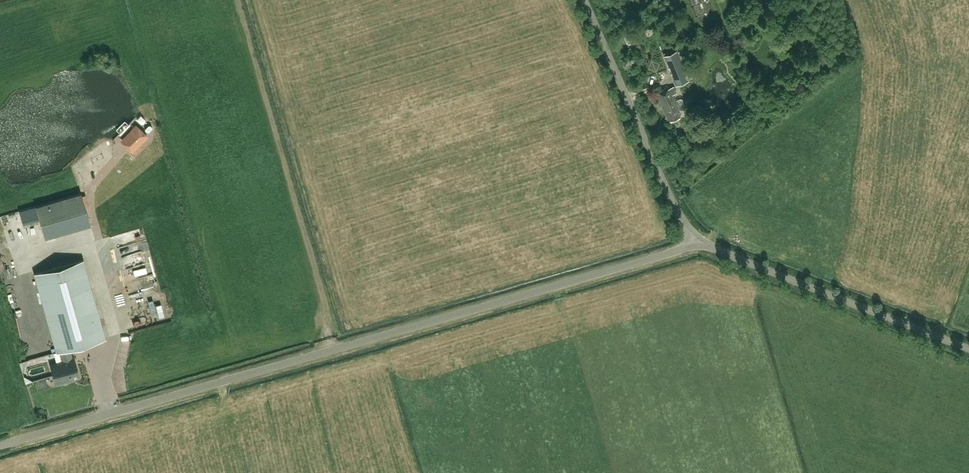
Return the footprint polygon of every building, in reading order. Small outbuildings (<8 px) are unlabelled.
[(699,4),(691,7),(695,18),(710,13),(705,0),(697,0),(699,4)] [(690,80),(683,64),(681,59),(686,57),(683,50),(679,52),(677,49),(664,54),(669,68),(670,68),(672,73),(671,73),(676,85),(690,80)] [(686,107),(683,100),(681,99),(677,101),(671,87),(657,93),(669,122),(681,116),(680,113),(681,112),(681,110),(685,109),(686,107)] [(136,126),(122,140),(135,153),(141,147),(138,145),(146,136),(136,126)] [(82,196),(81,193),(36,206),(45,238),(90,225),(85,207),(82,196)] [(24,244),(30,241),(27,234),(20,237),(24,244)] [(47,243),(41,245),(46,257),(51,255),(47,243)] [(147,252),(134,256),(138,267),(151,262),(147,252)] [(79,375),(75,362),(73,363),(69,348),(105,337),(83,259),(34,273),(56,351),(59,350),(62,361),(50,364),(56,384),(62,382),(62,383),(64,384),(66,383),(67,382),(69,381),(69,380),(72,379),(72,377),(79,375)] [(153,265),(139,269),(141,278),(155,275),(153,265)] [(132,267),(119,270),(120,275),(134,272),(132,267)] [(26,341),(20,343),(24,356),(29,355),(26,341)] [(28,359),(19,362),(22,370),(28,359)]
